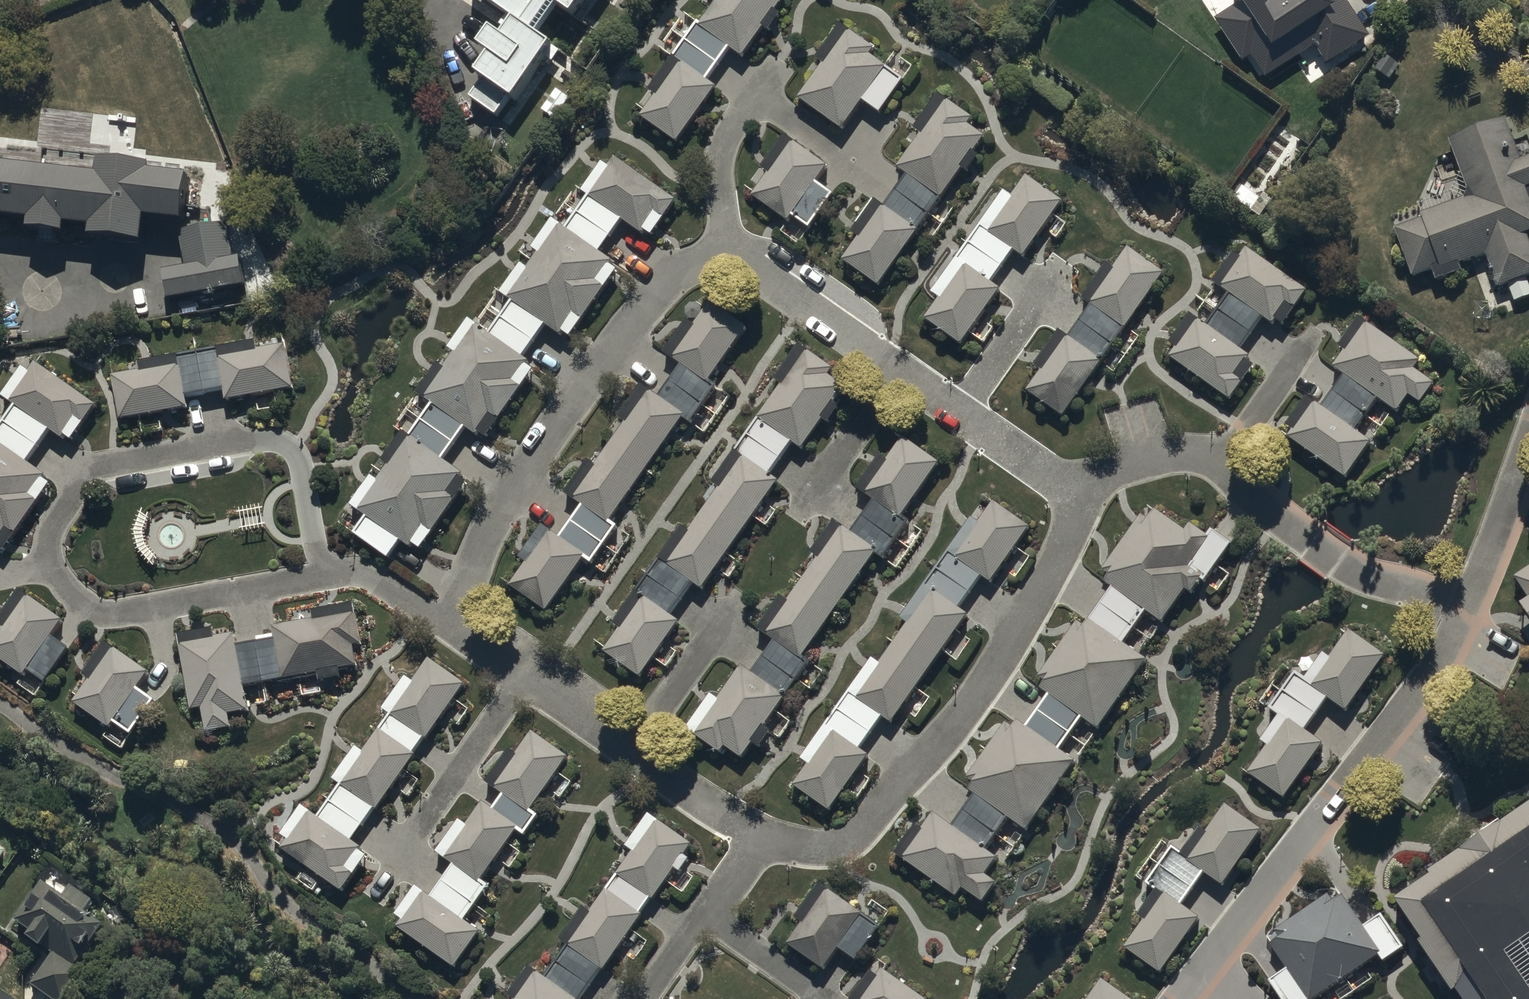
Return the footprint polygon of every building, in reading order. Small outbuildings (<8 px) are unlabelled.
[(510,13),(500,28),(494,24),(482,43),(492,50),(478,70),(486,75),(471,99),(499,117),(514,95),(517,98),(555,40),(543,32),(563,1),(578,11),(585,0),(490,0),(510,13)] [(702,24),(744,55),(766,25),(771,28),(783,12),(778,8),(784,0),(719,0),(702,24)] [(1247,9),(1221,24),(1246,64),(1267,51),(1281,73),(1320,49),(1330,65),(1369,41),(1344,0),(1241,0),(1247,9)] [(878,45),(842,20),(818,55),(826,61),(800,98),(843,128),(863,100),(882,112),(915,65),(895,52),(888,62),(873,52),(878,45)] [(718,85),(684,60),(644,114),(678,139),(718,85)] [(573,97),(559,85),(543,106),(557,117),(573,97)] [(881,283),(919,229),(932,239),(956,204),(943,195),(963,166),(969,170),(980,153),(974,149),(986,133),(971,122),(976,115),(941,91),(916,126),(924,131),(900,165),(908,170),(885,203),(876,197),(853,229),(861,235),(845,257),(881,283)] [(1528,230),(1528,191),(1527,186),(1528,185),(1528,156),(1524,158),(1506,113),(1449,137),(1472,194),(1392,226),(1413,277),(1487,247),(1502,285),(1528,274),(1528,231),(1528,230)] [(754,195),(789,219),(782,229),(799,242),(836,189),(819,178),(830,162),(786,132),(763,165),(771,171),(754,195)] [(678,199),(617,155),(590,192),(644,231),(646,228),(653,233),(678,199)] [(95,236),(94,246),(146,252),(150,224),(188,228),(194,180),(156,175),(156,168),(104,162),(102,183),(2,171),(2,177),(0,177),(0,224),(35,228),(34,240),(69,244),(70,233),(95,236)] [(1065,198),(1029,173),(990,229),(1026,253),(1065,198)] [(1270,202),(1242,181),(1232,194),(1260,215),(1270,202)] [(612,259),(561,223),(509,294),(561,331),(576,311),(585,317),(608,284),(599,277),(612,259)] [(168,274),(174,306),(250,293),(245,261),(238,262),(232,227),(182,236),(188,271),(168,274)] [(1167,270),(1131,245),(1093,300),(1129,325),(1167,270)] [(1310,288),(1249,246),(1222,283),(1276,321),(1279,318),(1277,316),(1289,299),(1298,305),(1310,288)] [(1003,287),(968,262),(929,318),(964,342),(1003,287)] [(749,326),(714,300),(674,354),(710,380),(749,326)] [(1179,345),(1173,353),(1234,396),(1245,380),(1236,374),(1248,357),(1250,358),(1253,353),(1201,317),(1181,346),(1179,345)] [(1368,320),(1337,364),(1401,409),(1411,394),(1423,402),(1439,381),(1417,366),(1423,358),(1368,320)] [(531,360),(478,322),(425,394),(479,433),(481,430),(480,428),(493,411),(501,416),(524,384),(516,378),(528,362),(529,363),(531,360)] [(1104,359),(1070,335),(1031,390),(1066,414),(1104,359)] [(296,385),(288,342),(220,355),(228,397),(296,385)] [(835,366),(810,349),(785,384),(784,383),(761,415),(805,445),(848,384),(831,372),(835,366)] [(99,402),(38,360),(11,399),(64,436),(79,415),(87,420),(99,402)] [(115,373),(123,416),(190,404),(182,361),(115,373)] [(688,415),(652,389),(576,493),(612,520),(688,415)] [(1291,435),(1349,475),(1374,439),(1317,399),(1291,435)] [(463,472),(412,435),(359,506),(411,544),(426,524),(434,529),(458,496),(450,490),(463,472)] [(941,461),(905,435),(867,490),(903,515),(941,461)] [(0,440),(0,539),(9,526),(17,532),(41,498),(33,492),(47,472),(0,440)] [(705,586),(781,479),(746,454),(670,562),(705,586)] [(1032,525),(996,500),(957,555),(993,580),(1032,525)] [(1107,580),(1164,620),(1188,586),(1193,591),(1203,577),(1207,580),(1234,542),(1214,527),(1209,533),(1192,521),(1188,528),(1157,507),(1150,516),(1146,513),(1106,569),(1112,573),(1107,580)] [(878,549),(844,525),(768,632),(803,656),(878,549)] [(588,555),(553,530),(513,584),(548,609),(588,555)] [(1511,576),(1528,603),(1528,564),(1511,576)] [(970,613),(935,588),(859,697),(894,721),(970,613)] [(0,632),(0,654),(27,673),(66,617),(28,591),(0,632)] [(642,674),(681,619),(646,594),(607,650),(642,674)] [(316,617),(275,624),(284,675),(320,669),(322,679),(344,675),(342,665),(360,662),(357,642),(364,641),(357,602),(315,609),(316,617)] [(1042,686),(1100,727),(1149,657),(1091,617),(1087,623),(1081,619),(1042,675),(1047,678),(1042,686)] [(1386,653),(1350,628),(1311,684),(1347,709),(1386,653)] [(250,708),(237,631),(217,635),(217,637),(183,643),(194,708),(204,706),(208,729),(234,725),(232,711),(250,708)] [(115,644),(77,699),(113,725),(152,670),(115,644)] [(467,682),(431,657),(393,712),(429,737),(467,682)] [(787,695),(744,665),(696,732),(723,751),(727,744),(744,756),(755,740),(754,739),(765,723),(766,724),(787,695)] [(1323,741),(1287,716),(1249,771),(1284,796),(1323,741)] [(971,787),(1029,828),(1078,759),(1021,719),(1016,726),(1009,721),(970,777),(975,781),(971,787)] [(418,753),(382,728),(343,783),(379,808),(418,753)] [(870,753),(836,729),(797,784),(831,809),(870,753)] [(570,755),(534,730),(496,785),(532,810),(570,755)] [(520,824),(485,800),(446,855),(481,880),(520,824)] [(1262,828),(1226,803),(1188,858),(1224,883),(1262,828)] [(363,845),(312,810),(285,847),(344,888),(356,871),(349,865),(363,845)] [(1000,855),(936,811),(903,857),(958,895),(965,886),(985,901),(1000,880),(988,872),(1000,855)] [(1395,903),(1457,998),(1528,998),(1528,817),(1395,903)] [(694,843),(660,818),(621,873),(656,897),(694,843)] [(9,857),(0,851),(0,870),(9,857)] [(645,912),(609,887),(570,943),(606,968),(645,912)] [(865,912),(830,887),(791,943),(826,967),(865,912)] [(57,955),(33,989),(48,998),(77,998),(91,979),(80,971),(107,932),(88,919),(97,907),(75,892),(66,904),(46,890),(19,929),(57,955)] [(481,930),(426,891),(401,926),(457,965),(481,930)] [(1200,916),(1165,892),(1126,947),(1160,971),(1200,916)] [(1340,897),(1272,943),(1309,998),(1330,998),(1384,963),(1340,897)] [(885,967),(863,998),(931,998),(885,967)] [(538,971),(518,998),(579,998),(538,971)] [(1103,977),(1087,998),(1134,998),(1103,977)]
